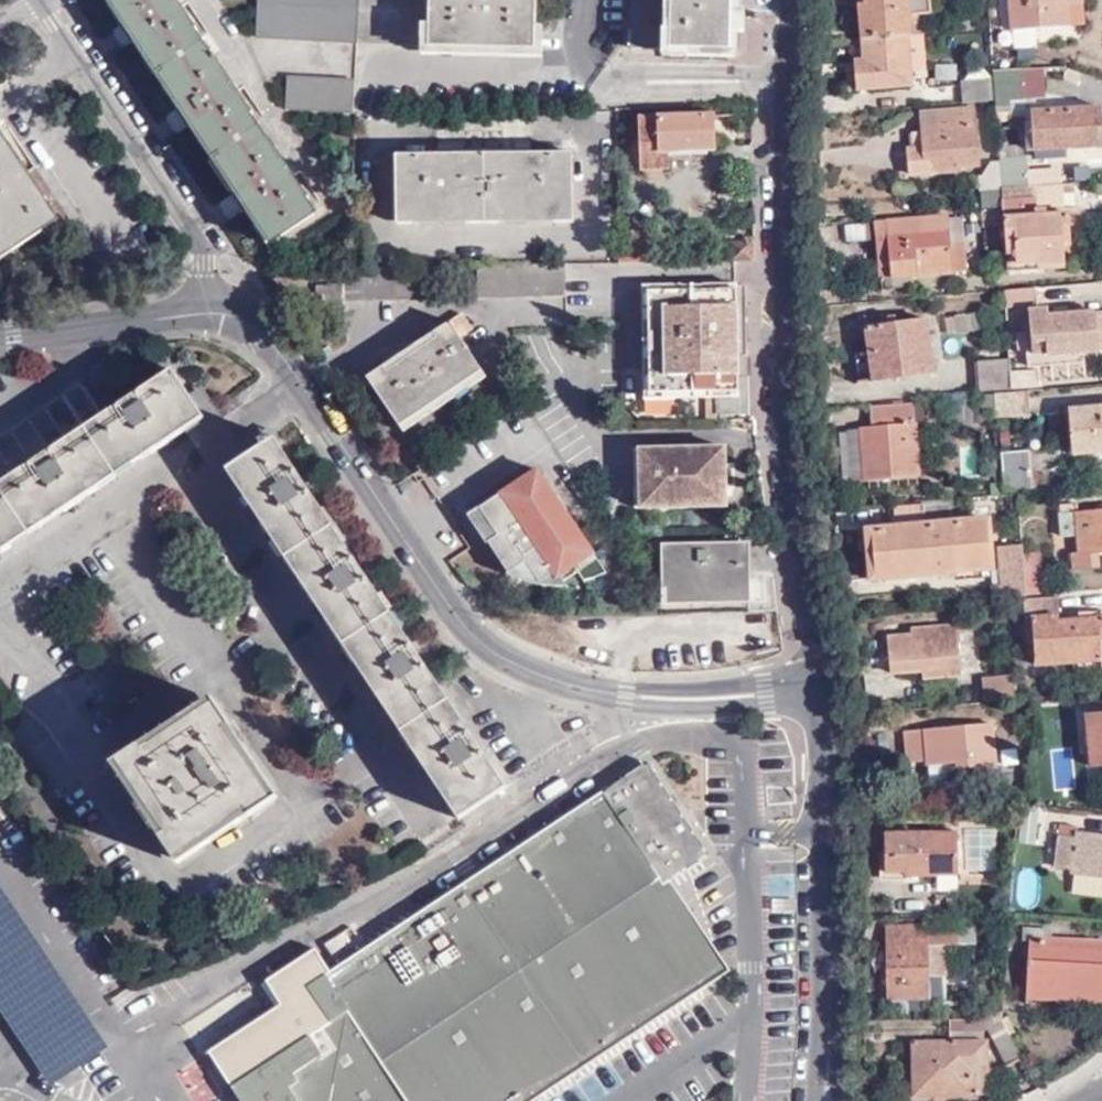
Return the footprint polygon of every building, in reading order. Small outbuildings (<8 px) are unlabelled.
[(119,19),(121,18),(123,17),(113,1),(114,0),(107,0),(119,19)] [(113,1),(123,17),(121,18),(137,42),(138,40),(149,57),(155,52),(165,68),(203,43),(195,32),(179,8),(184,5),(180,0),(114,0),(113,1)] [(361,0),(258,0),(257,37),(358,40),(361,0)] [(358,40),(421,42),(430,42),(431,0),(361,0),(358,40)] [(430,42),(430,47),(535,49),(536,25),(537,0),(431,0),(430,42)] [(687,55),(687,48),(730,49),(731,0),(632,0),(631,48),(663,48),(663,54),(687,55)] [(739,57),(739,33),(740,8),(740,0),(731,0),(730,49),(687,48),(687,55),(739,57)] [(862,39),(871,38),(909,35),(913,34),(911,14),(922,14),(933,13),(932,0),(865,0),(865,6),(859,6),(862,39)] [(1011,31),(1082,26),(1081,1),(1085,1),(1085,0),(1009,0),(1011,31)] [(200,29),(184,5),(179,8),(195,32),(200,29)] [(911,14),(913,34),(923,34),(922,14),(911,14)] [(544,26),(536,25),(535,49),(430,47),(430,42),(421,42),(421,54),(542,58),(544,26)] [(1001,48),(1040,48),(1040,33),(1001,33),(1001,48)] [(871,38),(862,39),(864,60),(864,69),(856,69),(858,90),(913,85),(912,72),(926,71),(923,34),(913,34),(909,35),(871,38)] [(138,40),(137,42),(135,42),(156,74),(165,68),(155,52),(149,57),(138,40)] [(212,56),(203,43),(165,68),(175,84),(170,88),(181,104),(179,105),(192,125),(194,123),(204,140),(209,137),(220,153),(258,127),(251,116),(235,93),(239,90),(231,77),(227,81),(219,67),(222,65),(215,53),(212,56)] [(864,69),(864,60),(856,59),(856,69),(864,69)] [(231,77),(222,65),(219,67),(227,81),(231,77)] [(165,68),(156,74),(177,107),(179,105),(181,104),(170,88),(175,84),(165,68)] [(1019,71),(1019,68),(993,70),(994,79),(995,101),(996,113),(1010,112),(1009,101),(1021,100),(1019,71)] [(963,82),(964,103),(995,101),(994,79),(993,70),(968,71),(968,81),(963,82)] [(1056,80),(1019,71),(1021,100),(1024,100),(1057,98),(1056,80)] [(285,110),(354,113),(355,100),(356,79),(287,76),(285,110)] [(255,113),(239,90),(235,93),(251,116),(255,113)] [(1024,100),(1021,100),(1009,101),(1010,112),(1010,117),(1026,116),(1024,100)] [(925,156),(909,158),(910,176),(959,171),(958,167),(978,166),(973,106),(920,111),(924,146),(925,156)] [(1033,149),(1066,148),(1101,144),(1101,106),(1030,112),(1031,123),(1033,149)] [(643,160),(661,160),(661,150),(714,149),(714,113),(660,114),(660,117),(643,117),(643,160)] [(194,123),(192,125),(190,126),(211,158),(220,153),(209,137),(204,140),(194,123)] [(1024,150),(1033,149),(1031,123),(1022,123),(1024,150)] [(258,127),(220,153),(231,169),(227,173),(237,189),(235,190),(252,214),(254,212),(262,226),(268,222),(277,238),(315,213),(307,200),(291,178),(295,174),(287,162),(283,164),(267,140),(258,127)] [(38,224),(42,230),(57,219),(47,202),(42,205),(2,146),(7,143),(0,132),(0,248),(38,224)] [(271,137),(267,140),(283,164),(287,162),(271,137)] [(11,141),(7,143),(2,146),(42,205),(47,202),(50,199),(11,141)] [(1002,188),(1028,186),(1026,169),(1025,156),(1023,156),(1021,145),(1008,146),(1008,142),(999,143),(1000,162),(1002,188)] [(908,148),(909,158),(925,156),(924,146),(908,148)] [(543,160),(543,152),(532,152),(532,148),(516,147),(516,152),(491,153),(492,160),(543,160)] [(1066,148),(1033,149),(1034,158),(1067,155),(1066,148)] [(437,154),(426,153),(426,161),(476,161),(476,153),(455,153),(454,149),(437,150),(437,154)] [(485,153),(485,223),(574,223),(573,151),(543,152),(543,160),(492,160),(491,153),(485,153)] [(220,153),(211,158),(233,191),(235,190),(237,189),(227,173),(231,169),(220,153)] [(397,224),(485,223),(485,153),(476,153),(476,161),(426,161),(426,153),(395,154),(397,224)] [(668,161),(661,160),(643,160),(643,168),(668,168),(668,161)] [(981,189),(1002,188),(1000,162),(991,163),(984,177),(980,177),(981,189)] [(1028,186),(1061,184),(1060,166),(1026,169),(1028,186)] [(291,178),(307,200),(311,198),(295,174),(291,178)] [(1066,207),(1065,184),(1061,184),(1028,186),(1002,188),(981,189),(979,189),(982,230),(1004,229),(1006,242),(1015,242),(1015,263),(1038,263),(1038,266),(1067,265),(1066,242),(1073,242),(1072,207),(1066,207)] [(254,212),(252,214),(250,215),(270,248),(280,240),(277,238),(268,222),(262,226),(254,212)] [(950,245),(948,217),(948,216),(876,221),(879,268),(892,268),(893,277),(967,271),(965,244),(950,245)] [(963,216),(948,217),(950,245),(965,244),(963,216)] [(44,232),(42,230),(38,224),(0,248),(0,261),(44,232)] [(844,226),(845,242),(865,240),(864,224),(844,226)] [(754,261),(754,241),(732,242),(732,261),(754,261)] [(1039,269),(1038,266),(1038,263),(1015,263),(1015,242),(1006,242),(1006,271),(1039,269)] [(892,268),(879,268),(878,268),(879,278),(893,277),(892,268)] [(345,300),(345,283),(316,284),(317,294),(311,294),(312,302),(322,302),(322,307),(345,307),(345,300)] [(642,287),(644,400),(717,398),(717,415),(748,415),(747,379),(738,379),(737,357),(746,357),(745,285),(736,286),(736,285),(642,287)] [(1037,305),(1036,287),(1003,290),(1005,307),(1029,305),(1037,305)] [(1085,304),(1046,306),(1047,314),(1086,312),(1085,304)] [(1086,312),(1047,314),(1046,306),(1029,308),(1031,331),(1016,332),(1017,350),(1029,349),(1031,367),(1048,365),(1048,353),(1098,350),(1101,350),(1101,311),(1086,312)] [(943,315),(944,335),(979,333),(978,312),(943,315)] [(460,315),(368,376),(404,431),(485,375),(460,335),(470,329),(460,315)] [(868,352),(872,381),(934,373),(926,319),(865,328),(868,352)] [(1084,351),(1048,353),(1048,365),(1085,363),(1084,351)] [(859,383),(872,381),(868,352),(856,354),(859,383)] [(1008,370),(1007,358),(978,360),(980,391),(1010,389),(1009,388),(1008,370)] [(1040,369),(1008,370),(1009,388),(1041,385),(1040,369)] [(172,370),(103,416),(86,427),(118,475),(186,430),(204,417),(188,395),(172,370)] [(86,427),(103,416),(82,385),(0,439),(0,485),(86,427)] [(203,386),(188,395),(204,417),(186,430),(217,477),(228,470),(275,437),(269,428),(242,445),(203,386)] [(1025,416),(1023,390),(1010,391),(993,392),(995,419),(1025,416)] [(873,453),(862,454),(864,480),(918,476),(913,402),(869,406),(871,427),(872,446),(873,453)] [(1069,410),(1073,454),(1101,452),(1101,407),(1069,410)] [(30,534),(64,511),(118,475),(86,427),(0,485),(0,488),(30,534)] [(860,427),(862,447),(872,446),(871,427),(860,427)] [(1038,434),(1022,436),(1023,447),(1039,445),(1038,434)] [(334,525),(275,437),(228,470),(286,556),(334,525)] [(720,467),(725,466),(724,447),(635,449),(635,507),(725,506),(725,487),(720,487),(720,467)] [(1028,451),(1000,452),(1003,492),(1032,489),(1028,451)] [(733,466),(725,466),(720,467),(720,487),(725,487),(733,486),(733,466)] [(582,582),(600,568),(537,471),(517,483),(518,484),(500,495),(504,501),(492,509),(488,503),(469,515),(507,574),(509,573),(524,563),(537,582),(538,584),(570,564),(576,574),(582,582)] [(30,534),(0,488),(0,553),(30,534)] [(504,501),(500,495),(488,503),(492,509),(504,501)] [(923,525),(875,529),(877,555),(868,557),(870,578),(991,567),(986,518),(956,522),(954,503),(921,505),(923,525)] [(1060,514),(1061,536),(1079,535),(1080,553),(1073,553),(1073,569),(1101,567),(1100,552),(1101,551),(1101,510),(1060,514)] [(334,525),(286,556),(344,644),(392,612),(334,525)] [(877,555),(875,529),(865,530),(868,557),(877,555)] [(1023,552),(1022,543),(996,546),(999,584),(986,585),(987,599),(1007,597),(1026,596),(1025,575),(1023,553),(1023,552)] [(741,579),(740,544),(663,546),(663,602),(748,600),(748,580),(741,579)] [(1026,596),(1042,594),(1038,552),(1023,553),(1025,575),(1026,596)] [(524,563),(509,573),(516,575),(524,578),(533,581),(537,582),(524,563)] [(562,583),(576,574),(570,564),(538,584),(540,586),(546,587),(556,588),(565,588),(562,583)] [(604,575),(600,568),(582,582),(587,581),(598,578),(604,575)] [(1059,622),(1058,598),(1024,599),(1025,618),(1033,618),(1035,665),(1072,664),(1101,662),(1101,620),(1059,622)] [(450,698),(392,612),(344,644),(402,731),(450,698)] [(912,636),(888,637),(892,673),(922,671),(923,680),(971,676),(967,625),(912,629),(912,636)] [(1072,664),(1072,672),(1101,670),(1101,662),(1072,664)] [(986,701),(1015,699),(1013,674),(985,676),(986,701)] [(213,696),(178,719),(182,724),(142,750),(139,745),(116,759),(165,832),(161,835),(176,858),(247,810),(251,815),(274,800),(226,727),(231,724),(213,696)] [(508,786),(450,698),(402,731),(460,818),(508,786)] [(1085,715),(1091,766),(1101,765),(1101,713),(1085,715)] [(182,724),(178,719),(172,723),(170,720),(164,724),(166,727),(139,745),(142,750),(182,724)] [(955,767),(961,766),(996,763),(992,722),(904,731),(906,761),(925,760),(925,764),(928,763),(955,762),(955,767)] [(279,797),(231,724),(226,727),(274,800),(279,797)] [(165,832),(116,759),(112,762),(161,835),(165,832)] [(724,972),(664,883),(711,853),(650,762),(399,929),(329,974),(312,985),(332,1019),(313,1033),(286,1003),(212,1052),(242,1100),(530,1100),(724,972)] [(962,773),(961,766),(955,767),(955,762),(928,763),(929,775),(962,773)] [(179,863),(251,815),(247,810),(176,858),(179,863)] [(1040,813),(1024,811),(1019,844),(1036,846),(1040,813)] [(1058,868),(1074,869),(1074,874),(1101,877),(1101,836),(1079,834),(1079,826),(1062,825),(1060,837),(1061,837),(1058,868)] [(959,832),(951,832),(931,833),(905,833),(889,834),(885,833),(885,851),(886,871),(909,871),(908,876),(959,875),(959,832)] [(909,880),(908,876),(909,871),(886,871),(885,851),(879,852),(880,880),(909,880)] [(54,1087),(112,1048),(0,884),(0,1008),(54,1087)] [(927,946),(947,946),(960,946),(959,926),(886,926),(888,997),(928,996),(927,975),(927,946)] [(1051,940),(1051,929),(1024,927),(1024,938),(1028,939),(1026,994),(1068,996),(1069,987),(1101,988),(1101,942),(1051,940)] [(947,975),(947,946),(927,946),(927,975),(947,975)] [(312,949),(265,980),(286,1003),(313,1033),(332,1019),(312,985),(329,974),(312,949)] [(1026,994),(1026,1000),(1101,1002),(1101,988),(1069,987),(1068,996),(1026,994)] [(1001,1018),(1010,1035),(1015,1033),(1017,1035),(1023,1031),(1020,1026),(1016,1028),(1007,1015),(1001,1018)] [(1009,1066),(1023,1058),(1010,1035),(1001,1018),(1000,1018),(965,1018),(965,1031),(989,1030),(1009,1066)] [(971,1071),(987,1071),(986,1040),(913,1042),(915,1094),(972,1093),(971,1071)] [(989,1071),(987,1071),(971,1071),(972,1093),(989,1093),(989,1071)]
